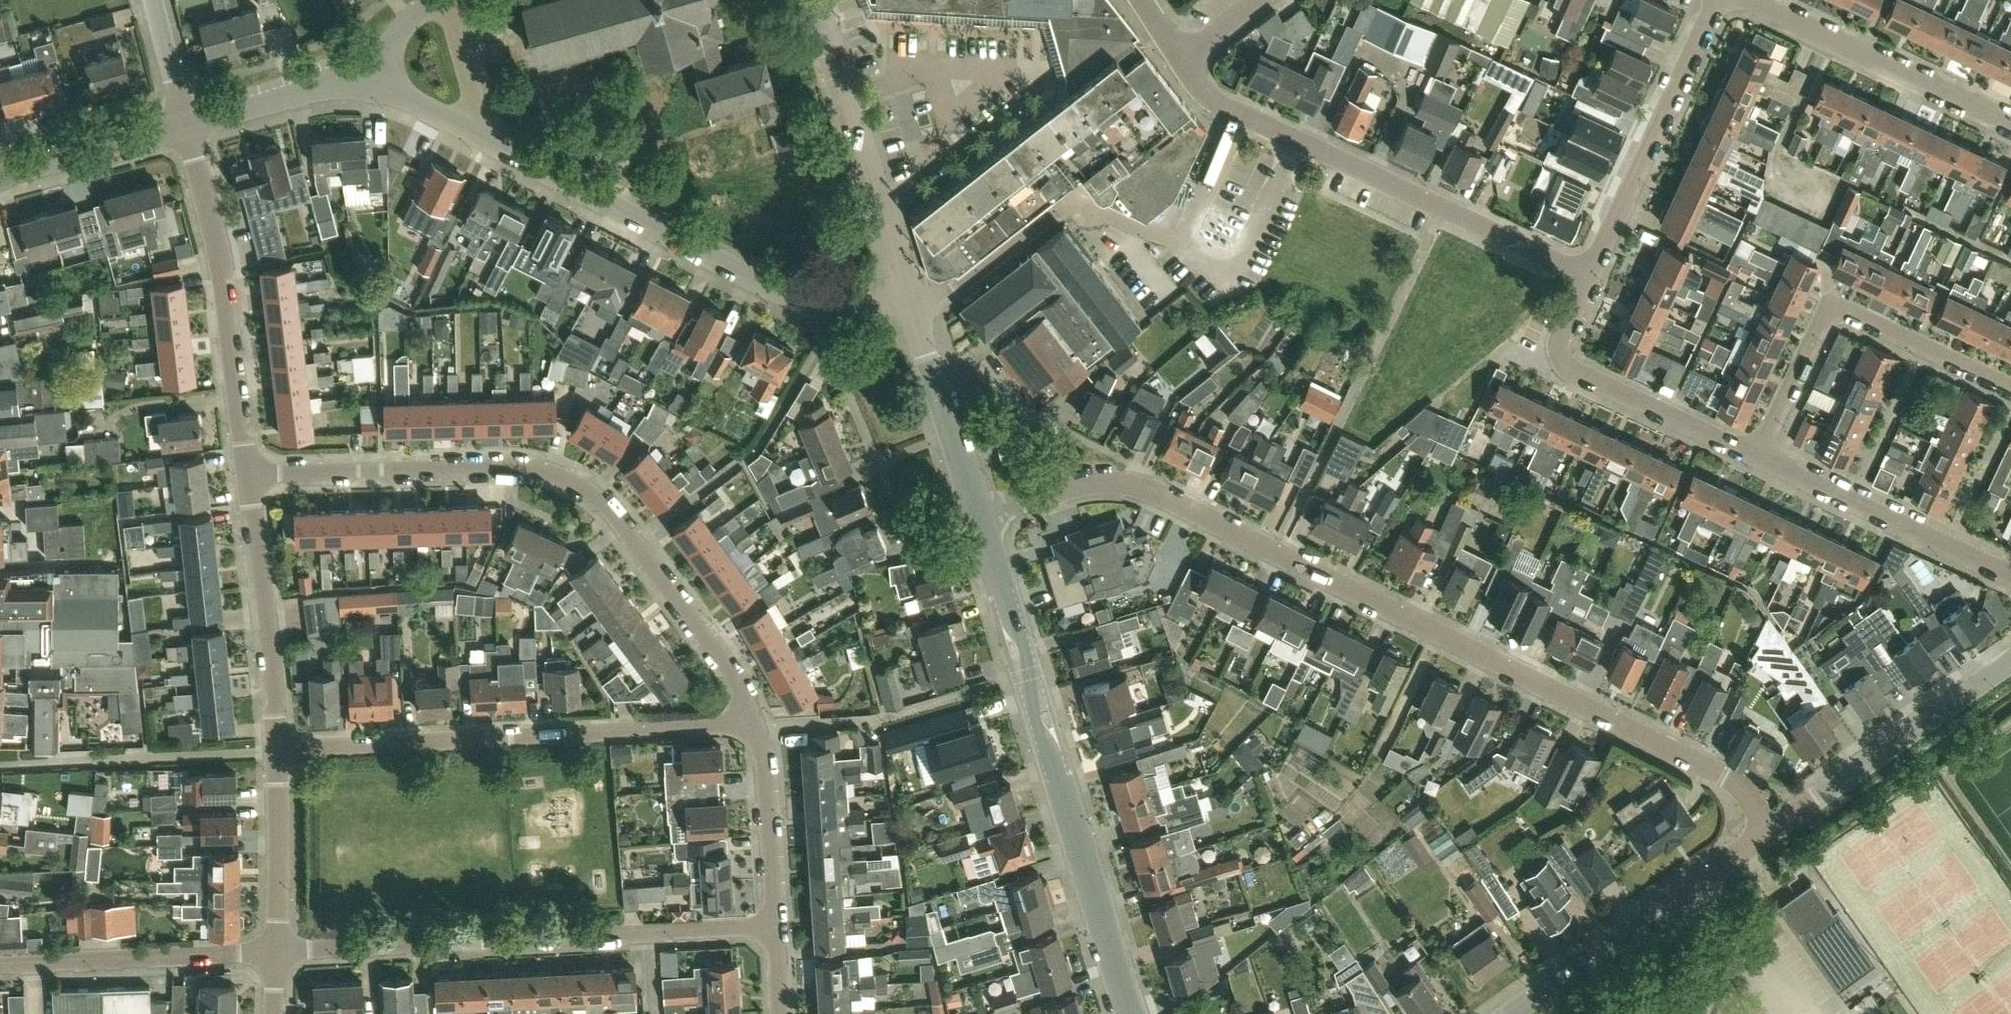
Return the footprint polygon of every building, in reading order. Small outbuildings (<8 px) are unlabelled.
[(228,10),(225,0),(213,0),(218,20),(201,24),(209,53),(237,45),(228,10)] [(258,9),(241,13),(237,0),(225,0),(228,10),(237,45),(266,37),(258,9)] [(710,0),(523,0),(539,55),(548,52),(551,64),(582,55),(583,57),(595,54),(595,51),(618,45),(619,47),(631,44),(630,41),(641,38),(647,58),(669,52),(671,59),(684,55),(682,48),(691,46),(699,74),(698,75),(708,109),(750,97),(759,94),(767,122),(781,118),(773,91),(774,91),(764,56),(724,67),(716,39),(723,37),(716,10),(709,12),(708,8),(712,7),(710,0)] [(874,7),(910,10),(910,0),(874,0),(874,7)] [(942,12),(943,0),(910,0),(910,10),(942,12)] [(973,14),(974,0),(943,0),(942,12),(973,14)] [(1004,16),(1005,0),(974,0),(973,14),(1004,16)] [(1037,18),(1038,0),(1005,0),(1004,16),(1037,18)] [(1070,19),(1071,0),(1038,0),(1037,18),(1053,19),(1070,19)] [(1528,0),(1411,0),(1507,46),(1528,0)] [(1575,42),(1594,0),(1547,0),(1566,9),(1555,33),(1575,42)] [(1673,11),(1651,0),(1637,0),(1632,11),(1621,5),(1610,28),(1631,38),(1634,40),(1641,25),(1662,35),(1673,11)] [(1876,0),(1848,0),(1847,1),(1856,4),(1855,6),(1870,13),(1876,0)] [(1884,20),(1900,27),(1900,25),(1908,29),(1922,0),(1893,0),(1884,20)] [(1941,16),(1931,11),(1936,0),(1922,0),(1908,29),(1916,33),(1915,34),(1929,41),(1941,16)] [(1976,0),(1966,0),(1961,10),(1957,8),(1951,21),(1941,16),(1929,41),(1943,47),(1944,46),(1952,50),(1976,0)] [(1985,37),(1976,33),(1982,20),(1979,19),(1988,0),(1976,0),(1952,50),(1960,53),(1959,55),(1974,61),(1985,37)] [(1364,38),(1424,64),(1438,33),(1378,6),(1364,38)] [(20,34),(12,7),(0,10),(0,13),(3,24),(0,25),(0,40),(20,34)] [(1285,25),(1280,36),(1291,41),(1305,10),(1303,7),(1282,21),(1285,25)] [(1291,41),(1287,50),(1297,55),(1304,41),(1299,39),(1316,26),(1305,10),(1291,41)] [(95,29),(116,23),(112,12),(91,17),(95,29)] [(1077,182),(1081,178),(1096,198),(1145,222),(1173,200),(1207,131),(1166,78),(1134,37),(1122,23),(1070,19),(1053,19),(1066,87),(1070,93),(1034,121),(912,218),(914,220),(912,222),(928,273),(938,279),(956,273),(958,276),(982,257),(980,255),(1077,182)] [(2010,40),(2010,19),(2005,31),(2003,30),(1997,43),(1985,37),(1974,61),(1988,68),(1989,67),(1997,71),(2010,40)] [(1312,109),(1325,81),(1325,80),(1335,58),(1346,63),(1360,30),(1346,23),(1331,57),(1312,48),(1302,71),(1303,71),(1290,99),(1312,109)] [(1650,62),(1626,50),(1631,38),(1610,28),(1606,27),(1600,39),(1615,45),(1605,67),(1604,68),(1637,83),(1636,84),(1639,85),(1641,81),(1647,80),(1651,71),(1649,65),(1650,62)] [(1783,60),(1770,54),(1777,39),(1757,30),(1750,45),(1746,43),(1739,59),(1740,59),(1737,67),(1773,84),(1796,94),(1807,72),(1794,66),(1788,80),(1777,75),(1778,73),(1777,72),(1783,60)] [(1438,33),(1424,64),(1446,74),(1453,57),(1465,62),(1467,57),(1471,48),(1438,33)] [(1260,52),(1247,80),(1269,90),(1282,61),(1287,50),(1291,41),(1280,36),(1276,34),(1273,42),(1269,41),(1263,53),(1260,52)] [(87,60),(94,87),(130,77),(119,38),(108,41),(111,53),(87,60)] [(59,97),(50,66),(48,61),(58,58),(53,40),(35,45),(41,68),(25,72),(34,103),(59,97)] [(1997,71),(2005,74),(2004,76),(2010,79),(2010,40),(1997,71)] [(1492,58),(1471,48),(1467,57),(1487,67),(1492,58)] [(1290,99),(1303,71),(1302,71),(1282,61),(1269,90),(1290,99)] [(1541,63),(1539,75),(1554,78),(1557,66),(1541,63)] [(1331,123),(1361,137),(1374,107),(1362,102),(1375,73),(1359,66),(1346,94),(1345,93),(1331,123)] [(1632,92),(1636,84),(1637,83),(1604,68),(1605,67),(1602,66),(1591,89),(1577,82),(1571,94),(1577,97),(1596,106),(1602,94),(1626,106),(1626,105),(1630,105),(1634,95),(1632,92)] [(1796,94),(1773,84),(1737,67),(1733,75),(1731,74),(1731,75),(1726,73),(1722,83),(1723,87),(1725,88),(1750,99),(1754,89),(1756,89),(1768,95),(1769,93),(1772,94),(1792,103),(1796,94)] [(34,103),(25,72),(10,77),(7,68),(0,70),(0,69),(0,87),(2,86),(9,110),(34,103)] [(1430,125),(1428,130),(1427,131),(1436,135),(1432,143),(1443,148),(1461,109),(1448,103),(1455,90),(1433,79),(1426,93),(1425,92),(1416,112),(1433,119),(1430,125)] [(1824,142),(1831,127),(1836,116),(1847,92),(1839,89),(1840,87),(1825,80),(1814,104),(1826,110),(1819,123),(1821,124),(1814,137),(1823,142),(1824,142)] [(1749,115),(1754,103),(1749,101),(1750,99),(1725,88),(1725,89),(1722,87),(1717,90),(1713,100),(1720,103),(1716,111),(1775,138),(1779,130),(1755,120),(1756,118),(1749,115)] [(1853,137),(1870,101),(1856,95),(1855,96),(1847,92),(1836,116),(1848,122),(1843,132),(1853,137)] [(1568,132),(1607,151),(1606,151),(1609,152),(1619,130),(1591,117),(1596,106),(1577,97),(1571,109),(1578,112),(1568,132)] [(1864,172),(1891,113),(1883,109),(1884,108),(1870,101),(1853,137),(1852,138),(1862,143),(1859,149),(1863,151),(1859,158),(1857,157),(1851,171),(1844,168),(1841,175),(1857,183),(1863,171),(1864,172)] [(1513,113),(1503,107),(1483,142),(1494,148),(1503,131),(1513,113)] [(1771,149),(1775,138),(1716,111),(1713,119),(1705,116),(1699,127),(1701,131),(1704,133),(1729,144),(1736,147),(1740,137),(1749,141),(1750,139),(1771,149)] [(1903,146),(1914,122),(1900,115),(1899,117),(1891,113),(1864,172),(1872,175),(1881,157),(1894,163),(1903,146)] [(1422,165),(1432,143),(1436,135),(1427,131),(1428,130),(1407,121),(1393,152),(1422,165)] [(1914,151),(1907,164),(1910,165),(1900,187),(1909,192),(1936,134),(1928,130),(1929,129),(1914,122),(1903,146),(1914,151)] [(1840,131),(1831,127),(1824,142),(1823,142),(1815,159),(1825,163),(1840,131)] [(790,129),(770,135),(775,151),(795,145),(790,129)] [(1441,170),(1467,182),(1480,153),(1468,148),(1474,134),(1463,129),(1457,142),(1455,141),(1441,170)] [(1606,151),(1607,151),(1568,132),(1564,130),(1554,151),(1548,148),(1543,160),(1566,171),(1571,160),(1597,172),(1606,151)] [(1808,137),(1798,132),(1789,150),(1800,155),(1808,137)] [(1724,155),(1729,144),(1704,133),(1698,148),(1699,148),(1695,156),(1719,167),(1730,172),(1745,178),(1744,179),(1763,188),(1764,177),(1735,164),(1737,161),(1724,155)] [(1948,167),(1959,143),(1944,137),(1944,138),(1936,134),(1909,192),(1918,195),(1928,174),(1931,175),(1936,164),(1937,164),(1938,162),(1948,167)] [(369,187),(367,168),(365,135),(339,137),(341,173),(342,181),(356,180),(357,188),(368,187),(369,187)] [(339,170),(339,173),(341,173),(339,137),(313,139),(316,176),(319,189),(307,191),(308,193),(314,217),(330,213),(323,189),(329,187),(325,174),(325,171),(339,170)] [(263,188),(292,179),(282,147),(280,148),(277,144),(273,143),(269,144),(266,148),(266,152),(251,156),(254,164),(235,170),(242,193),(245,192),(252,214),(269,210),(263,188)] [(1952,216),(1981,155),(1972,151),(1973,150),(1959,143),(1948,167),(1959,173),(1953,186),(1954,186),(1942,211),(1952,216)] [(1993,188),(2004,165),(1989,158),(1989,159),(1981,155),(1952,216),(1960,220),(1972,195),(1975,196),(1982,183),(1993,188)] [(1714,178),(1719,167),(1695,156),(1692,163),(1690,163),(1683,177),(1708,189),(1713,178),(1714,178)] [(416,194),(426,199),(422,207),(414,203),(405,221),(435,235),(447,211),(463,177),(431,161),(416,194)] [(369,187),(368,187),(368,191),(382,190),(380,167),(367,168),(369,187)] [(1569,238),(1581,212),(1579,211),(1590,187),(1557,172),(1546,196),(1545,195),(1533,222),(1569,238)] [(1703,200),(1708,189),(1683,177),(1677,192),(1678,192),(1675,200),(1738,229),(1743,218),(1703,200)] [(165,209),(158,182),(132,189),(145,235),(148,248),(159,245),(155,229),(158,228),(153,212),(165,209)] [(1860,190),(1849,185),(1833,221),(1844,227),(1860,190)] [(465,248),(477,254),(504,200),(481,188),(465,220),(476,225),(465,248)] [(145,235),(132,189),(106,196),(114,223),(101,227),(102,232),(106,248),(109,256),(124,251),(121,241),(145,235)] [(1765,225),(1776,202),(1765,197),(1754,220),(1765,225)] [(502,229),(515,236),(527,211),(504,200),(477,254),(484,257),(489,247),(492,248),(502,229)] [(1738,229),(1675,200),(1671,208),(1670,208),(1669,209),(1666,208),(1664,209),(1660,218),(1661,220),(1663,221),(1663,222),(1688,233),(1692,222),(1733,240),(1738,229)] [(1776,230),(1787,207),(1776,202),(1765,225),(1776,230)] [(86,238),(76,203),(49,210),(58,246),(86,238)] [(1911,214),(1889,204),(1884,216),(1906,226),(1911,214)] [(1787,235),(1798,213),(1787,207),(1776,230),(1787,235)] [(269,210),(252,214),(250,215),(261,261),(286,258),(273,209),(269,210)] [(58,246),(49,210),(21,218),(31,253),(58,246)] [(1798,241),(1809,218),(1798,213),(1787,235),(1798,241)] [(555,263),(573,227),(547,215),(529,252),(541,258),(532,275),(544,281),(536,297),(549,303),(566,268),(555,263)] [(1809,246),(1820,223),(1809,218),(1798,241),(1809,246)] [(1820,251),(1831,228),(1820,223),(1809,246),(1820,251)] [(1087,366),(1141,323),(1064,226),(1039,246),(1039,247),(1031,253),(1017,263),(1018,264),(961,308),(985,338),(1042,294),(1048,301),(1041,307),(1046,314),(1073,349),(1087,366)] [(1900,300),(1924,251),(1923,251),(1933,230),(1924,226),(1908,261),(1905,259),(1899,272),(1889,267),(1877,291),(1892,298),(1893,297),(1900,300)] [(1877,291),(1889,267),(1878,262),(1884,249),(1880,247),(1887,233),(1878,230),(1873,240),(1874,241),(1856,279),(1863,283),(1863,285),(1877,291)] [(94,251),(106,248),(102,232),(90,236),(94,251)] [(1874,241),(1873,240),(1862,235),(1859,241),(1848,236),(1832,270),(1847,277),(1848,276),(1856,279),(1874,241)] [(1961,243),(1945,236),(1935,257),(1951,264),(1961,243)] [(447,269),(458,242),(446,237),(442,247),(435,264),(447,269)] [(522,245),(509,238),(496,263),(509,269),(522,245)] [(435,264),(442,247),(430,242),(418,269),(412,266),(404,283),(421,292),(435,264)] [(575,293),(584,276),(597,283),(611,256),(586,244),(572,271),(566,268),(549,303),(548,304),(557,309),(567,289),(575,293)] [(1691,260),(1688,258),(1689,255),(1665,244),(1664,246),(1662,245),(1660,246),(1656,254),(1656,257),(1658,258),(1657,260),(1659,261),(1655,268),(1696,288),(1701,277),(1687,269),(1691,260)] [(1977,251),(1964,245),(1955,264),(1968,270),(1977,251)] [(1811,280),(1818,264),(1794,252),(1788,264),(1753,248),(1748,259),(1756,262),(1756,263),(1805,286),(1809,279),(1811,280)] [(1112,270),(1129,258),(1124,250),(1107,263),(1112,270)] [(1922,312),(1934,288),(1922,282),(1927,271),(1924,269),(1931,254),(1924,251),(1900,300),(1908,304),(1907,305),(1922,312)] [(30,269),(26,255),(14,258),(18,272),(30,269)] [(177,269),(174,256),(152,262),(155,274),(177,269)] [(622,296),(635,268),(611,256),(597,283),(592,292),(593,292),(593,293),(603,298),(596,312),(612,321),(618,310),(614,308),(616,304),(617,305),(621,296),(622,296)] [(1731,269),(1706,257),(1700,270),(1725,281),(1731,269)] [(1993,257),(1985,273),(2008,283),(2010,278),(2010,266),(1993,257)] [(128,263),(114,266),(117,279),(130,277),(128,263)] [(1797,310),(1803,295),(1802,294),(1805,286),(1756,263),(1752,271),(1765,278),(1764,280),(1778,287),(1773,298),(1797,310)] [(292,266),(263,269),(266,294),(295,290),(292,266)] [(1705,292),(1696,288),(1655,268),(1651,277),(1650,276),(1643,290),(1667,302),(1672,290),(1685,296),(1686,293),(1701,300),(1705,292)] [(375,274),(375,288),(388,294),(388,274),(375,274)] [(1967,290),(1975,293),(1976,294),(1976,293),(1983,279),(1974,275),(1967,290)] [(649,321),(668,286),(649,276),(626,318),(621,315),(610,336),(606,334),(600,347),(598,352),(612,359),(630,323),(644,330),(649,321)] [(322,288),(321,278),(305,280),(306,290),(322,288)] [(1790,324),(1797,310),(1773,298),(1768,309),(1754,302),(1753,305),(1737,297),(1743,283),(1732,278),(1722,301),(1784,331),(1788,323),(1790,324)] [(186,306),(183,281),(154,285),(157,310),(186,306)] [(0,286),(0,306),(28,301),(24,282),(16,283),(0,286)] [(126,296),(139,294),(138,284),(125,286),(126,296)] [(649,321),(669,331),(688,296),(668,286),(649,321)] [(1975,300),(1972,298),(1962,293),(1962,292),(1953,287),(1937,320),(1953,327),(1953,326),(1961,330),(1975,300)] [(308,300),(296,301),(295,290),(266,294),(269,318),(298,314),(298,315),(325,311),(324,301),(308,303),(308,300)] [(1663,314),(1665,311),(1663,311),(1667,302),(1643,290),(1637,304),(1638,305),(1634,313),(1658,325),(1666,328),(1683,335),(1684,336),(1684,337),(1695,343),(1700,334),(1672,321),(1673,319),(1663,314)] [(84,308),(81,292),(7,309),(12,333),(65,321),(63,314),(73,313),(72,310),(84,308)] [(1701,300),(1694,315),(1706,321),(1717,298),(1705,292),(1701,300)] [(1982,341),(1994,317),(1982,312),(1983,311),(1982,310),(1987,298),(1976,293),(1976,294),(1975,293),(1972,298),(1975,300),(1961,330),(1969,333),(1968,335),(1982,341)] [(1775,354),(1782,339),(1780,339),(1784,331),(1722,301),(1718,310),(1744,322),(1742,325),(1749,328),(1744,338),(1743,339),(1775,354)] [(407,314),(389,305),(379,310),(379,328),(408,328),(407,314)] [(712,343),(726,316),(705,305),(696,322),(689,318),(685,320),(674,341),(674,342),(670,349),(685,357),(689,347),(702,354),(692,373),(701,378),(702,376),(708,366),(716,348),(711,345),(712,343)] [(189,330),(186,306),(157,310),(160,333),(189,330)] [(528,313),(513,309),(509,324),(523,329),(528,313)] [(2010,338),(2010,309),(2009,309),(2003,322),(1994,317),(1982,341),(1996,348),(1997,346),(2005,350),(2010,338)] [(498,332),(497,310),(481,310),(481,332),(498,332)] [(142,321),(141,311),(128,313),(129,323),(142,321)] [(1647,344),(1652,334),(1654,335),(1658,325),(1634,313),(1630,321),(1625,319),(1621,329),(1620,334),(1622,335),(1623,334),(1648,346),(1649,345),(1647,344)] [(301,338),(298,315),(298,314),(269,318),(272,342),(301,338)] [(1048,378),(1061,394),(1089,370),(1090,369),(1087,366),(1073,349),(1046,314),(996,353),(1004,363),(1001,365),(1010,376),(1013,374),(1020,384),(1022,382),(1031,394),(1040,387),(1039,385),(1048,378)] [(430,315),(415,315),(416,326),(431,326),(430,315)] [(446,321),(435,321),(435,338),(447,337),(446,321)] [(328,335),(327,326),(311,328),(312,337),(328,335)] [(1666,328),(1662,339),(1678,346),(1683,335),(1666,328)] [(191,354),(189,330),(160,333),(163,357),(191,354)] [(742,378),(752,383),(775,341),(756,330),(748,346),(743,343),(735,359),(748,366),(742,378)] [(1850,337),(1839,332),(1826,359),(1836,364),(1850,337)] [(1685,365),(1659,353),(1648,347),(1648,346),(1623,334),(1622,335),(1622,336),(1623,336),(1620,343),(1619,342),(1612,357),(1636,368),(1640,370),(1644,360),(1653,364),(1655,361),(1668,367),(1662,380),(1675,386),(1685,365)] [(143,335),(130,337),(132,347),(145,345),(143,335)] [(1774,366),(1778,359),(1776,356),(1775,355),(1775,354),(1743,339),(1744,338),(1738,335),(1731,349),(1717,342),(1717,343),(1713,351),(1727,358),(1727,357),(1740,363),(1739,364),(1763,375),(1767,368),(1768,368),(1769,366),(1771,367),(1774,366)] [(669,348),(670,349),(674,342),(663,337),(648,366),(657,371),(669,348)] [(1705,337),(1701,345),(1713,351),(1717,343),(1705,337)] [(304,362),(301,338),(272,342),(275,366),(304,362)] [(590,369),(598,352),(600,347),(582,338),(577,349),(563,341),(555,354),(590,369)] [(19,361),(15,341),(0,344),(0,364),(19,361)] [(775,341),(752,383),(756,384),(752,392),(767,400),(794,351),(775,341)] [(1128,345),(1110,360),(1118,370),(1136,354),(1128,345)] [(1701,345),(1697,353),(1709,359),(1713,351),(1701,345)] [(1897,359),(1867,345),(1855,371),(1884,385),(1897,359)] [(94,348),(80,348),(80,364),(95,364),(94,348)] [(721,373),(730,355),(716,348),(708,366),(721,373)] [(331,360),(330,350),(314,352),(315,362),(331,360)] [(1223,364),(1215,353),(1170,388),(1178,399),(1223,364)] [(194,379),(191,354),(163,357),(163,358),(136,361),(138,375),(164,372),(166,382),(194,379)] [(410,430),(410,402),(409,402),(408,354),(402,354),(396,359),(398,402),(385,403),(385,431),(410,430)] [(1267,359),(1262,363),(1268,369),(1271,366),(1279,374),(1285,367),(1272,354),(1267,359)] [(372,355),(353,357),(356,380),(374,378),(372,355)] [(307,386),(304,362),(275,366),(278,390),(307,386)] [(1754,398),(1761,384),(1759,383),(1763,375),(1739,364),(1734,375),(1736,376),(1731,385),(1729,384),(1729,386),(1753,397),(1754,398)] [(567,365),(562,379),(571,382),(576,368),(567,365)] [(615,365),(610,374),(619,379),(624,370),(615,365)] [(108,368),(106,383),(126,387),(129,371),(108,368)] [(1749,405),(1749,404),(1753,397),(1729,386),(1703,374),(1691,368),(1681,391),(1694,397),(1700,383),(1713,389),(1712,392),(1725,398),(1720,409),(1743,421),(1750,406),(1749,405)] [(585,386),(589,371),(580,369),(576,383),(585,386)] [(1083,407),(1080,414),(1102,425),(1112,405),(1114,400),(1106,396),(1116,375),(1106,370),(1102,378),(1097,376),(1091,389),(1088,387),(1082,399),(1086,401),(1083,407)] [(507,427),(507,399),(506,371),(496,372),(496,386),(493,387),(493,400),(482,400),(483,428),(507,427)] [(531,385),(530,371),(521,371),(521,386),(531,385)] [(1871,413),(1884,385),(1855,371),(1842,399),(1871,413)] [(458,387),(458,373),(448,373),(448,388),(458,387)] [(482,386),(482,373),(472,373),(472,386),(482,386)] [(1819,373),(1813,385),(1826,391),(1832,379),(1819,373)] [(334,383),(333,374),(318,376),(319,384),(334,383)] [(434,374),(423,374),(423,388),(434,388),(434,374)] [(56,404),(56,405),(70,403),(71,409),(104,406),(101,375),(68,377),(41,378),(0,381),(0,412),(19,411),(19,406),(56,402),(56,404)] [(1218,385),(1210,375),(1180,399),(1192,405),(1218,385)] [(638,378),(632,391),(641,395),(647,383),(638,378)] [(1496,448),(1510,418),(1521,394),(1514,390),(1515,388),(1502,382),(1498,390),(1488,385),(1479,406),(1497,415),(1492,424),(1496,426),(1487,444),(1496,448)] [(1309,383),(1299,404),(1314,411),(1328,418),(1338,398),(1324,390),(1309,383)] [(307,386),(278,390),(281,414),(310,410),(322,409),(337,407),(336,398),(321,400),(320,396),(308,397),(307,386)] [(1157,396),(1138,386),(1120,417),(1127,420),(1121,432),(1143,443),(1157,415),(1149,411),(1157,396)] [(1813,386),(1807,399),(1836,413),(1840,404),(1842,400),(1813,386)] [(1980,431),(1993,404),(1993,403),(1964,390),(1951,417),(1980,431)] [(678,393),(669,408),(680,415),(689,399),(678,393)] [(1248,393),(1227,416),(1241,424),(1242,424),(1262,400),(1248,393)] [(1533,427),(1545,403),(1530,396),(1529,397),(1521,394),(1510,418),(1496,448),(1505,453),(1513,434),(1516,435),(1522,421),(1533,427)] [(842,441),(830,413),(829,413),(824,402),(807,409),(804,402),(804,401),(796,397),(787,411),(799,419),(813,453),(842,441)] [(557,426),(556,404),(556,398),(531,399),(532,427),(557,426)] [(532,427),(531,399),(507,399),(507,427),(532,427)] [(1859,440),(1871,413),(1842,399),(1842,400),(1840,404),(1836,413),(1830,426),(1859,440)] [(483,428),(482,400),(458,401),(459,429),(483,428)] [(435,430),(434,401),(410,402),(410,430),(435,430)] [(435,430),(459,429),(458,401),(434,401),(435,430)] [(654,402),(647,415),(655,419),(662,406),(654,402)] [(1540,472),(1541,469),(1566,415),(1559,411),(1560,410),(1545,403),(1533,427),(1543,431),(1527,465),(1540,472)] [(662,406),(655,419),(663,423),(670,410),(662,406)] [(1428,434),(1438,412),(1437,411),(1424,406),(1404,423),(1417,430),(1428,434)] [(571,432),(592,444),(607,419),(586,407),(571,432)] [(65,410),(35,412),(19,413),(19,411),(0,412),(0,445),(11,443),(11,445),(37,443),(68,439),(65,410)] [(313,435),(310,410),(281,414),(284,439),(313,435)] [(1968,458),(1980,431),(1951,417),(1935,410),(1932,418),(1938,421),(1929,440),(1931,440),(1931,441),(1968,458)] [(161,431),(163,446),(202,441),(199,415),(167,418),(166,411),(146,413),(148,433),(161,431)] [(1162,451),(1182,460),(1195,434),(1185,430),(1192,416),(1183,411),(1176,425),(1175,425),(1162,451)] [(1285,444),(1304,420),(1294,412),(1276,437),(1285,444)] [(1438,439),(1448,416),(1438,412),(1428,434),(1438,439)] [(642,436),(655,419),(647,415),(645,414),(634,429),(642,436)] [(1578,448),(1589,424),(1575,417),(1574,419),(1566,415),(1541,469),(1540,472),(1534,484),(1542,488),(1549,473),(1559,453),(1562,454),(1567,442),(1578,448)] [(1448,444),(1459,421),(1455,420),(1448,416),(1438,439),(1448,444)] [(592,444),(613,457),(628,432),(607,419),(592,444)] [(663,423),(655,419),(642,436),(651,443),(665,425),(663,423)] [(1817,424),(1805,419),(1794,441),(1806,447),(1817,424)] [(1459,448),(1468,428),(1469,426),(1459,421),(1448,444),(1459,448)] [(377,433),(377,422),(361,422),(362,433),(377,433)] [(1240,448),(1250,428),(1242,424),(1241,424),(1235,431),(1229,443),(1240,448)] [(1600,460),(1611,436),(1603,432),(1604,430),(1589,424),(1578,448),(1587,452),(1586,453),(1600,460)] [(1214,445),(1213,444),(1220,430),(1211,426),(1204,439),(1195,434),(1182,460),(1201,470),(1214,445)] [(1846,467),(1859,440),(1830,426),(1817,453),(1846,467)] [(691,428),(684,436),(692,443),(699,435),(691,428)] [(1365,443),(1342,432),(1323,468),(1346,480),(1365,443)] [(1623,468),(1634,445),(1620,438),(1619,439),(1611,436),(1600,460),(1594,470),(1595,471),(1587,486),(1582,496),(1593,501),(1603,479),(1605,480),(1613,463),(1623,468)] [(69,465),(87,463),(121,460),(119,438),(84,442),(85,443),(66,445),(69,465)] [(1269,504),(1282,477),(1272,472),(1277,461),(1271,458),(1278,444),(1270,440),(1263,454),(1257,465),(1244,492),(1269,504)] [(799,459),(808,482),(805,484),(810,497),(825,491),(820,479),(852,466),(842,441),(813,453),(799,459)] [(1955,484),(1968,458),(1931,441),(1919,467),(1926,471),(1955,484)] [(1014,456),(1010,442),(998,446),(1002,462),(1015,458),(1014,456)] [(6,457),(38,454),(37,443),(11,445),(11,443),(0,445),(0,471),(7,470),(6,457)] [(1887,453),(1898,458),(1902,449),(1890,444),(1887,453)] [(1288,478),(1301,484),(1317,452),(1304,445),(1288,478)] [(1620,506),(1627,518),(1656,457),(1648,453),(1649,452),(1634,445),(1623,468),(1634,473),(1627,487),(1629,488),(1620,506)] [(625,468),(641,487),(663,468),(672,460),(665,453),(656,460),(647,449),(625,468)] [(1244,492),(1257,465),(1263,454),(1254,450),(1249,461),(1233,452),(1219,480),(1244,492)] [(764,473),(771,461),(772,459),(761,453),(759,456),(749,464),(759,482),(764,473)] [(166,470),(164,455),(147,458),(149,472),(166,470)] [(1900,475),(1905,463),(1889,456),(1883,467),(1900,475)] [(206,479),(204,457),(172,461),(175,483),(206,479)] [(1663,460),(1656,457),(1627,518),(1623,525),(1634,530),(1648,497),(1650,498),(1657,484),(1668,489),(1679,466),(1664,459),(1663,460)] [(709,463),(699,470),(706,479),(716,471),(709,463)] [(777,481),(799,472),(795,464),(774,472),(777,481)] [(1595,471),(1594,470),(1585,466),(1578,482),(1587,486),(1595,471)] [(641,487),(657,507),(680,488),(679,487),(683,484),(689,491),(706,479),(699,470),(688,479),(680,469),(671,477),(663,468),(641,487)] [(25,482),(8,484),(7,470),(0,471),(0,497),(10,496),(10,495),(27,494),(25,482)] [(1942,512),(1955,484),(1926,471),(1913,498),(1942,512)] [(1996,471),(1988,489),(2004,496),(2009,485),(2003,483),(2006,475),(1996,471)] [(1700,521),(1717,485),(1709,482),(1710,480),(1694,473),(1680,501),(1691,506),(1678,534),(1682,536),(1676,550),(1683,553),(1688,544),(1687,544),(1699,520),(1700,521)] [(209,501),(206,479),(175,483),(177,505),(209,501)] [(1311,524),(1333,535),(1357,485),(1348,481),(1342,494),(1338,492),(1334,501),(1324,497),(1311,524)] [(48,497),(48,484),(29,484),(29,497),(48,497)] [(810,497),(805,484),(773,497),(779,510),(809,497),(810,497)] [(859,484),(812,505),(809,497),(779,510),(776,512),(779,518),(783,525),(814,513),(822,534),(847,523),(845,517),(869,507),(859,484)] [(1333,535),(1354,546),(1368,519),(1357,513),(1365,500),(1362,498),(1366,490),(1357,485),(1333,535)] [(1728,518),(1740,494),(1725,488),(1725,489),(1717,485),(1700,521),(1721,531),(1727,517),(1728,518)] [(1532,488),(1527,500),(1535,504),(1539,503),(1543,494),(1532,488)] [(136,515),(134,489),(117,490),(119,516),(136,515)] [(1399,495),(1387,489),(1376,509),(1388,516),(1399,495)] [(1988,492),(1982,505),(1992,510),(1999,497),(1988,492)] [(1751,528),(1761,506),(1753,503),(1754,501),(1740,494),(1728,518),(1751,528)] [(689,549),(711,532),(701,518),(722,502),(718,496),(697,512),(674,529),(689,549)] [(58,524),(57,501),(26,503),(27,526),(44,525),(46,555),(85,553),(84,522),(58,524)] [(1447,548),(1465,509),(1453,502),(1439,530),(1417,519),(1409,535),(1402,532),(1387,561),(1403,569),(1404,574),(1413,578),(1417,576),(1420,578),(1428,562),(1427,562),(1432,552),(1443,557),(1447,548)] [(492,535),(491,505),(466,506),(467,536),(492,535)] [(466,506),(441,507),(442,536),(452,536),(467,536),(466,506)] [(1482,579),(1491,561),(1461,548),(1478,512),(1466,506),(1465,509),(1447,548),(1457,553),(1453,562),(1452,561),(1446,575),(1449,576),(1442,591),(1465,603),(1478,577),(1482,579)] [(1771,543),(1784,515),(1770,508),(1769,510),(1761,506),(1751,528),(1744,542),(1737,555),(1736,555),(1733,563),(1741,567),(1752,545),(1755,546),(1760,538),(1771,543)] [(442,536),(441,507),(417,508),(418,537),(419,565),(429,564),(428,537),(441,536),(442,536)] [(394,538),(393,508),(368,509),(369,539),(394,538)] [(418,537),(417,508),(393,508),(394,538),(418,537)] [(369,539),(368,509),(344,510),(345,540),(369,539)] [(345,540),(344,510),(320,511),(321,540),(345,540)] [(321,540),(320,511),(295,512),(296,541),(321,540)] [(703,568),(726,551),(716,538),(737,521),(732,515),(712,532),(711,532),(689,549),(703,568)] [(1788,561),(1789,562),(1794,551),(1805,527),(1798,524),(1799,522),(1784,515),(1771,543),(1792,553),(1788,561)] [(213,540),(211,516),(182,519),(185,543),(213,540)] [(27,543),(27,539),(3,540),(2,517),(0,517),(0,559),(39,557),(38,542),(27,543)] [(1058,554),(1044,558),(1058,604),(1145,578),(1155,559),(1147,534),(1136,538),(1132,527),(1121,530),(1118,519),(1065,535),(1067,540),(1055,544),(1058,554)] [(171,529),(170,520),(154,521),(155,530),(171,529)] [(518,588),(543,533),(519,522),(506,551),(517,556),(504,582),(516,587),(518,588)] [(141,523),(124,525),(127,545),(143,543),(141,523)] [(850,571),(867,568),(863,557),(886,547),(877,527),(864,533),(859,527),(842,533),(835,540),(842,548),(838,550),(833,555),(836,563),(811,574),(817,585),(850,571)] [(1815,564),(1828,536),(1815,530),(1814,531),(1805,527),(1794,551),(1789,562),(1781,577),(1790,581),(1796,568),(1799,569),(1803,559),(1815,564)] [(553,573),(567,544),(543,533),(518,588),(516,587),(512,595),(524,600),(540,567),(553,573)] [(831,533),(798,547),(803,559),(832,547),(834,540),(831,533)] [(741,551),(752,542),(746,534),(735,543),(741,551)] [(1826,598),(1849,548),(1842,544),(1842,543),(1828,536),(1815,564),(1826,569),(1822,578),(1823,579),(1813,601),(1814,605),(1821,608),(1826,598)] [(216,564),(213,540),(185,543),(187,566),(187,567),(216,564)] [(1532,578),(1533,574),(1512,564),(1518,552),(1520,549),(1507,543),(1506,546),(1495,569),(1506,574),(1489,611),(1510,621),(1531,578),(1532,578)] [(1917,597),(1945,583),(1923,543),(1896,558),(1917,597)] [(174,554),(173,544),(157,546),(158,556),(174,554)] [(1708,554),(1688,544),(1683,553),(1704,563),(1708,554)] [(452,546),(442,546),(442,563),(453,562),(452,546)] [(1855,594),(1872,557),(1858,550),(1857,551),(1849,548),(1826,598),(1835,602),(1841,588),(1855,594)] [(403,565),(403,549),(393,549),(394,566),(403,565)] [(354,567),(354,550),(345,550),(345,567),(354,567)] [(378,566),(378,550),(369,550),(370,566),(378,566)] [(330,568),(330,551),(321,551),(321,568),(330,568)] [(717,587),(740,570),(726,551),(703,568),(717,587)] [(797,551),(789,555),(797,569),(792,572),(796,579),(808,571),(797,551)] [(548,613),(555,620),(562,614),(561,612),(565,609),(565,610),(574,603),(575,604),(612,576),(596,555),(572,574),(578,582),(557,599),(560,603),(548,613)] [(1562,583),(1573,562),(1560,556),(1550,577),(1562,583)] [(1789,562),(1788,561),(1779,557),(1772,573),(1781,577),(1789,562)] [(924,604),(954,595),(945,566),(916,574),(912,560),(889,564),(890,582),(896,580),(900,595),(920,589),(924,604)] [(484,565),(476,562),(467,581),(475,585),(484,565)] [(1566,653),(1586,614),(1593,599),(1578,591),(1589,570),(1573,562),(1562,583),(1558,590),(1552,602),(1562,608),(1559,614),(1558,614),(1544,642),(1550,645),(1549,647),(1550,650),(1559,655),(1563,654),(1564,651),(1566,653)] [(218,588),(216,564),(187,567),(188,576),(190,591),(218,588)] [(1221,602),(1234,575),(1213,564),(1199,591),(1221,602)] [(161,580),(188,576),(187,567),(187,566),(160,570),(161,580)] [(732,607),(755,590),(740,570),(717,587),(732,607)] [(0,676),(1,663),(10,664),(18,664),(18,668),(17,682),(29,682),(28,686),(36,685),(53,685),(118,685),(123,731),(142,729),(137,675),(135,663),(133,639),(117,638),(119,575),(54,575),(54,571),(0,571),(0,676)] [(312,590),(310,574),(299,575),(301,591),(312,590)] [(499,583),(483,575),(477,590),(495,594),(499,583)] [(1242,613),(1256,586),(1234,575),(1221,602),(1215,613),(1228,619),(1234,609),(1242,613)] [(575,604),(582,614),(595,605),(603,615),(627,596),(612,576),(575,604)] [(1552,602),(1558,590),(1532,578),(1531,578),(1510,621),(1508,624),(1530,635),(1547,600),(1552,602)] [(764,597),(777,588),(772,581),(759,590),(764,597)] [(504,582),(499,594),(512,595),(516,587),(504,582)] [(1178,617),(1180,613),(1187,599),(1193,587),(1182,582),(1167,612),(1178,617)] [(1634,583),(1631,590),(1623,605),(1637,612),(1648,590),(1634,583)] [(1618,616),(1623,605),(1631,590),(1620,584),(1607,611),(1618,616)] [(454,602),(453,587),(396,590),(397,611),(398,614),(413,614),(412,605),(454,602)] [(218,588),(190,591),(178,592),(180,607),(192,605),(193,615),(221,612),(218,588)] [(777,588),(764,597),(768,604),(781,595),(777,588)] [(397,611),(396,590),(339,594),(340,614),(397,611)] [(494,595),(466,593),(464,612),(492,615),(494,595)] [(1278,631),(1292,604),(1270,593),(1257,620),(1278,631)] [(340,614),(339,594),(325,596),(303,598),(308,638),(330,635),(341,633),(341,629),(340,614)] [(141,595),(127,597),(131,631),(145,629),(141,595)] [(618,635),(642,617),(627,596),(603,615),(618,635)] [(1996,623),(1984,606),(1974,614),(1965,601),(1955,608),(1947,596),(1935,605),(1932,600),(1918,610),(1931,628),(1947,651),(1960,642),(1963,646),(1986,631),(1996,623)] [(1187,599),(1180,613),(1191,618),(1198,604),(1187,599)] [(555,620),(548,613),(540,604),(534,604),(535,628),(561,627),(555,620)] [(1106,604),(1095,607),(1098,619),(1110,615),(1106,604)] [(1292,604),(1278,631),(1272,643),(1287,649),(1293,638),(1300,641),(1313,614),(1292,604)] [(1886,638),(1868,613),(1864,616),(1857,606),(1847,613),(1853,623),(1862,635),(1863,634),(1878,656),(1877,656),(1889,673),(1902,663),(1894,652),(1908,642),(1898,629),(1886,638)] [(741,621),(754,642),(778,628),(766,607),(741,621)] [(1156,607),(1148,609),(1152,620),(1160,617),(1156,607)] [(1782,609),(1768,610),(1781,628),(1784,621),(1788,613),(1782,609)] [(1751,611),(1748,618),(1752,623),(1760,623),(1763,616),(1758,610),(1751,611)] [(1819,612),(1812,627),(1818,630),(1833,618),(1819,612)] [(563,631),(571,626),(562,614),(555,620),(561,627),(563,631)] [(1121,646),(1125,645),(1121,631),(1140,626),(1136,614),(1118,620),(1121,629),(1072,644),(1075,655),(1071,656),(1077,674),(1095,668),(1094,665),(1124,655),(1121,646)] [(1603,622),(1586,614),(1566,653),(1588,664),(1602,636),(1601,636),(1604,629),(1603,622)] [(191,624),(190,615),(174,617),(174,626),(191,624)] [(1686,664),(1678,660),(1684,648),(1695,627),(1674,616),(1654,658),(1662,662),(1647,691),(1653,694),(1651,697),(1651,701),(1660,706),(1664,703),(1666,700),(1669,702),(1678,683),(1687,687),(1697,667),(1687,662),(1686,664)] [(1760,642),(1751,657),(1778,675),(1792,653),(1767,616),(1756,639),(1760,642)] [(618,635),(633,655),(658,637),(642,617),(618,635)] [(956,647),(953,638),(966,634),(961,619),(948,623),(948,622),(914,632),(915,635),(917,642),(920,640),(925,656),(926,657),(956,647)] [(1631,683),(1646,655),(1653,658),(1664,634),(1636,621),(1629,635),(1623,633),(1620,640),(1612,654),(1616,656),(1608,672),(1631,683)] [(1335,660),(1349,632),(1328,622),(1314,648),(1307,645),(1295,669),(1292,675),(1304,681),(1313,663),(1330,671),(1335,660)] [(1225,638),(1237,643),(1244,628),(1232,623),(1225,638)] [(1859,656),(1830,676),(1840,690),(1845,687),(1865,716),(1888,699),(1880,688),(1893,679),(1853,623),(1841,631),(1859,656)] [(878,636),(881,646),(915,635),(914,632),(912,625),(878,636)] [(811,626),(797,633),(802,642),(815,634),(811,626)] [(778,628),(754,642),(766,663),(790,649),(785,640),(778,628)] [(1253,633),(1244,628),(1237,643),(1247,647),(1253,633)] [(1914,681),(1937,665),(1934,660),(1947,651),(1931,628),(1918,637),(1917,635),(1908,642),(1894,652),(1902,663),(1914,681)] [(133,639),(135,663),(149,661),(153,661),(149,629),(145,629),(131,631),(133,639)] [(226,653),(223,629),(194,632),(195,642),(178,644),(179,658),(197,656),(197,657),(226,653)] [(351,714),(391,712),(389,672),(388,672),(387,656),(400,655),(398,631),(379,632),(380,655),(375,656),(376,673),(363,673),(362,656),(348,657),(351,714)] [(1357,671),(1371,643),(1349,632),(1335,660),(1357,671)] [(595,651),(596,652),(607,643),(601,635),(580,650),(585,657),(595,651)] [(536,660),(535,636),(519,636),(520,659),(520,660),(536,660)] [(648,676),(673,657),(658,637),(633,655),(648,675),(648,676)] [(1724,686),(1730,675),(1714,668),(1724,647),(1710,640),(1699,663),(1713,669),(1709,678),(1703,675),(1686,710),(1708,721),(1725,687),(1724,686)] [(1806,644),(1811,663),(1829,659),(1824,640),(1806,644)] [(524,674),(537,673),(536,660),(520,660),(520,659),(509,659),(509,642),(498,642),(498,645),(501,705),(526,704),(524,674)] [(611,649),(607,643),(596,652),(600,658),(611,649)] [(865,664),(858,643),(846,647),(853,668),(865,664)] [(473,707),(501,705),(498,645),(487,645),(487,657),(470,658),(473,707)] [(933,683),(964,674),(956,647),(926,657),(925,656),(913,660),(921,686),(933,682),(933,683)] [(827,656),(823,648),(809,655),(814,663),(827,656)] [(778,684),(802,670),(790,649),(766,663),(778,684)] [(1372,677),(1374,678),(1370,686),(1380,691),(1373,705),(1385,711),(1397,689),(1394,687),(1407,661),(1385,650),(1372,677)] [(228,677),(226,653),(197,657),(200,680),(228,677)] [(1168,668),(1164,655),(1140,663),(1144,675),(1168,668)] [(1195,655),(1190,664),(1197,668),(1202,659),(1196,656),(1195,655)] [(555,703),(579,701),(577,665),(566,665),(566,656),(545,658),(547,687),(554,687),(555,703)] [(610,678),(602,684),(613,699),(638,698),(641,698),(641,695),(655,685),(664,696),(688,678),(673,657),(648,676),(648,675),(630,688),(627,684),(618,672),(610,678)] [(149,661),(135,663),(137,675),(145,675),(150,669),(149,661)] [(1834,733),(1829,725),(1838,718),(1798,661),(1787,669),(1807,697),(1801,701),(1804,705),(1799,709),(1803,715),(1791,724),(1798,733),(1791,738),(1803,754),(1834,733)] [(327,675),(312,676),(314,716),(338,715),(336,687),(340,687),(339,663),(326,664),(327,675)] [(440,685),(417,687),(418,710),(451,709),(449,687),(459,687),(458,664),(439,665),(440,685)] [(790,705),(814,691),(802,670),(778,684),(790,705)] [(893,671),(879,675),(883,690),(897,686),(893,671)] [(188,682),(187,673),(171,674),(172,684),(188,682)] [(1445,716),(1459,687),(1435,675),(1420,707),(1430,712),(1432,713),(1429,720),(1436,723),(1430,736),(1424,749),(1419,760),(1405,753),(1405,755),(1398,768),(1403,771),(1410,767),(1435,754),(1445,734),(1452,719),(1445,716)] [(231,701),(228,677),(200,680),(201,691),(174,694),(175,708),(202,704),(231,701)] [(1110,680),(1085,688),(1089,701),(1084,703),(1088,717),(1094,716),(1094,717),(1118,709),(1113,693),(1128,688),(1125,677),(1110,681),(1110,680)] [(1351,700),(1359,685),(1349,680),(1341,695),(1351,700)] [(3,701),(3,702),(28,704),(29,692),(4,690),(5,682),(0,682),(0,701),(3,701)] [(1272,682),(1262,700),(1275,707),(1284,688),(1272,682)] [(36,685),(36,749),(54,749),(53,685),(36,685)] [(1361,710),(1370,690),(1359,685),(1351,700),(1349,703),(1361,710)] [(143,701),(153,699),(152,686),(141,687),(143,701)] [(1736,715),(1746,694),(1733,687),(1723,708),(1736,715)] [(834,704),(833,694),(817,694),(818,705),(834,704)] [(1478,751),(1500,706),(1476,694),(1461,723),(1454,739),(1478,751)] [(2,718),(2,722),(28,723),(28,714),(2,712),(3,702),(3,701),(0,701),(0,718),(2,718)] [(234,726),(231,701),(202,704),(204,720),(168,724),(170,741),(179,740),(180,744),(201,741),(199,730),(234,726)] [(1166,717),(1162,704),(1134,713),(1136,722),(1137,725),(1146,723),(1166,717)] [(992,763),(980,723),(951,731),(947,714),(884,733),(889,751),(925,740),(936,779),(992,763)] [(0,737),(0,736),(14,737),(15,733),(27,734),(28,723),(2,722),(2,718),(0,718),(0,737)] [(1454,739),(1461,723),(1452,719),(1445,734),(1454,739)] [(1540,759),(1553,733),(1549,732),(1551,728),(1536,721),(1535,725),(1531,723),(1525,735),(1518,732),(1507,755),(1502,752),(1490,762),(1487,757),(1460,777),(1469,790),(1502,766),(1501,765),(1504,761),(1540,779),(1548,763),(1540,759)] [(1153,744),(1150,735),(1146,723),(1137,725),(1136,722),(1129,724),(1099,733),(1107,759),(1137,750),(1137,749),(1153,744)] [(1782,747),(1774,743),(1760,735),(1760,734),(1743,724),(1737,734),(1734,733),(1728,745),(1731,746),(1725,756),(1747,768),(1750,764),(1766,773),(1773,761),(1776,763),(1783,750),(1781,749),(1782,747)] [(860,744),(861,756),(831,758),(830,748),(839,747),(838,734),(814,736),(815,748),(804,748),(805,764),(806,764),(807,774),(883,768),(880,743),(860,744)] [(1254,735),(1246,741),(1255,753),(1263,746),(1254,735)] [(1119,800),(1160,787),(1155,773),(1159,772),(1156,763),(1188,753),(1185,743),(1146,755),(1149,765),(1112,776),(1119,800)] [(1559,770),(1548,764),(1534,791),(1558,803),(1567,785),(1582,792),(1599,757),(1573,743),(1559,770)] [(615,744),(613,744),(614,760),(616,760),(626,760),(625,744),(615,744)] [(723,773),(722,745),(684,748),(685,760),(668,761),(669,774),(665,774),(667,791),(698,789),(697,775),(723,773)] [(1252,754),(1240,763),(1247,772),(1258,762),(1252,754)] [(1412,770),(1410,771),(1423,789),(1424,789),(1433,782),(1420,764),(1412,770)] [(847,795),(846,780),(884,778),(883,768),(807,774),(807,783),(806,783),(807,798),(847,795)] [(203,773),(203,774),(189,775),(188,770),(174,771),(175,793),(151,795),(151,809),(175,808),(175,809),(177,808),(177,799),(236,795),(234,771),(203,773)] [(1245,781),(1243,781),(1243,782),(1246,788),(1255,783),(1252,777),(1245,781)] [(983,799),(979,783),(952,790),(957,806),(983,799)] [(986,792),(989,803),(976,807),(982,827),(996,823),(994,817),(1018,809),(1011,784),(986,792)] [(1645,851),(1663,839),(1665,843),(1680,833),(1677,829),(1693,818),(1676,794),(1669,800),(1658,786),(1634,803),(1638,809),(1623,820),(1633,834),(1630,836),(1639,849),(1642,847),(1645,851)] [(75,832),(89,834),(93,808),(95,793),(95,790),(70,787),(68,812),(77,813),(75,832)] [(1163,822),(1203,810),(1198,791),(1164,802),(1160,787),(1119,800),(1126,823),(1160,813),(1163,822)] [(17,822),(19,805),(1,802),(3,790),(0,789),(0,820),(17,822)] [(727,829),(725,801),(699,803),(698,789),(667,791),(668,809),(671,808),(672,821),(689,820),(690,832),(727,829)] [(95,793),(93,808),(104,810),(107,794),(95,793)] [(1220,794),(1208,797),(1211,806),(1222,802),(1220,794)] [(848,809),(847,795),(807,798),(808,813),(809,813),(810,823),(864,819),(863,808),(848,809)] [(883,805),(869,805),(869,817),(883,817),(883,805)] [(176,821),(175,809),(175,808),(151,809),(152,823),(176,821)] [(1203,810),(1163,822),(1166,821),(1169,831),(1132,842),(1139,865),(1179,853),(1174,839),(1182,836),(1180,828),(1206,820),(1203,810)] [(202,826),(202,837),(237,836),(237,811),(202,812),(202,813),(183,814),(184,826),(202,826)] [(864,819),(810,823),(810,832),(809,832),(810,847),(850,844),(849,830),(865,829),(864,819)] [(893,820),(883,821),(885,842),(896,841),(893,820)] [(1444,830),(1439,822),(1430,827),(1431,829),(1423,834),(1427,841),(1444,830)] [(1032,839),(1030,837),(1026,826),(1006,833),(1005,829),(978,838),(979,841),(971,844),(967,832),(939,841),(944,860),(980,848),(981,850),(983,855),(992,852),(997,868),(1016,862),(1015,859),(1035,852),(1033,848),(1034,846),(1032,839)] [(56,854),(57,839),(68,840),(74,833),(74,832),(58,831),(26,827),(25,844),(7,842),(8,833),(0,832),(0,848),(56,854)] [(629,831),(620,832),(621,843),(629,842),(629,831)] [(1299,831),(1289,839),(1296,847),(1306,839),(1299,831)] [(73,841),(71,867),(86,869),(86,865),(89,834),(75,832),(74,832),(74,833),(73,841)] [(1432,856),(1415,832),(1402,840),(1419,865),(1432,856)] [(158,833),(158,845),(182,845),(182,833),(158,833)] [(730,869),(729,853),(721,854),(720,838),(674,841),(675,855),(678,858),(686,858),(687,872),(675,872),(675,882),(729,878),(729,869),(730,869)] [(1563,839),(1546,851),(1583,897),(1584,896),(1577,888),(1588,880),(1581,870),(1582,869),(1596,889),(1616,875),(1594,843),(1575,857),(1563,839)] [(1476,840),(1465,846),(1474,859),(1484,852),(1476,840)] [(850,844),(810,847),(811,862),(813,862),(813,871),(867,868),(866,858),(866,856),(851,857),(850,844)] [(182,845),(158,845),(158,857),(182,856),(182,845)] [(1198,870),(1197,868),(1199,863),(1196,854),(1192,851),(1192,849),(1179,853),(1139,865),(1139,866),(1135,867),(1140,883),(1144,882),(1146,888),(1171,880),(1174,890),(1212,879),(1223,875),(1241,870),(1238,858),(1198,870)] [(883,857),(866,858),(867,868),(883,866),(898,865),(896,852),(882,853),(883,857)] [(238,853),(211,853),(194,853),(194,865),(175,865),(175,879),(182,879),(236,879),(236,870),(238,870),(238,853)] [(1468,866),(1462,856),(1451,863),(1458,873),(1461,871),(1470,884),(1464,888),(1486,919),(1497,911),(1476,880),(1477,879),(1468,866)] [(1538,895),(1529,902),(1547,928),(1570,912),(1560,898),(1571,890),(1548,858),(1524,875),(1538,895)] [(1308,859),(1297,864),(1302,876),(1312,871),(1308,859)] [(86,869),(85,878),(97,879),(98,871),(93,866),(86,865),(86,869)] [(814,880),(813,880),(814,896),(840,894),(840,895),(855,894),(854,881),(881,879),(882,886),(901,884),(898,865),(883,866),(867,868),(813,871),(814,880)] [(1374,879),(1364,867),(1344,882),(1349,891),(1354,887),(1357,891),(1374,879)] [(1792,868),(1782,875),(1787,882),(1797,875),(1792,868)] [(1519,909),(1500,880),(1493,869),(1481,877),(1488,888),(1507,916),(1519,909)] [(34,870),(0,871),(0,890),(31,893),(34,870)] [(1045,895),(1038,872),(1011,880),(1011,881),(993,886),(994,888),(984,891),(981,882),(958,889),(962,902),(981,896),(982,897),(986,899),(997,896),(1000,908),(1045,895)] [(1223,875),(1212,879),(1215,887),(1226,883),(1223,875)] [(732,903),(731,887),(730,887),(729,878),(675,882),(675,883),(675,892),(691,891),(692,906),(732,903)] [(238,904),(238,888),(236,888),(236,879),(182,879),(182,889),(197,889),(197,903),(197,904),(237,904),(238,904)] [(1793,895),(1776,907),(1799,939),(1820,967),(1838,993),(1839,992),(1830,979),(1857,960),(1827,918),(1834,913),(1811,881),(1793,895)] [(666,897),(666,893),(675,892),(675,883),(637,886),(622,888),(625,910),(639,908),(638,900),(666,897)] [(919,886),(909,889),(913,901),(922,898),(919,886)] [(1151,905),(1160,936),(1186,928),(1186,927),(1200,923),(1193,902),(1194,902),(1191,890),(1175,895),(1176,898),(1151,905)] [(880,916),(879,903),(841,905),(840,895),(840,894),(814,896),(815,911),(816,911),(817,920),(870,917),(880,916)] [(1052,918),(1045,895),(1000,908),(1001,909),(1003,908),(1007,920),(1005,921),(1008,931),(1024,926),(1052,918)] [(927,913),(927,910),(923,900),(909,905),(909,914),(927,913)] [(0,902),(0,915),(7,915),(8,903),(0,902)] [(120,903),(92,905),(94,935),(122,933),(120,903)] [(173,903),(173,915),(182,915),(182,903),(173,903)] [(241,914),(238,914),(238,913),(237,913),(237,904),(197,904),(197,903),(182,903),(182,915),(182,917),(212,916),(212,936),(236,936),(236,928),(238,928),(238,926),(241,926),(243,924),(243,916),(241,914)] [(80,936),(94,935),(92,905),(78,906),(80,936)] [(1763,914),(1760,909),(1755,913),(1758,918),(1763,914)] [(934,944),(931,930),(927,913),(909,914),(906,915),(908,945),(932,944),(934,944)] [(844,944),(843,933),(845,933),(844,931),(865,930),(864,928),(871,927),(870,917),(817,920),(817,930),(816,930),(817,945),(844,944)] [(1229,919),(1213,924),(1216,934),(1232,929),(1229,919)] [(1271,920),(1259,930),(1266,939),(1278,929),(1271,920)] [(1482,921),(1471,929),(1452,942),(1460,952),(1478,978),(1509,956),(1490,930),(1489,931),(1482,921)] [(1213,924),(1213,922),(1189,929),(1193,943),(1217,936),(1216,934),(1213,924)] [(942,926),(931,930),(934,944),(932,944),(938,961),(973,950),(997,942),(993,929),(990,928),(970,934),(969,934),(947,940),(942,926)] [(848,933),(849,946),(869,945),(868,931),(848,933)] [(1277,931),(1267,938),(1275,949),(1281,944),(1282,937),(1277,931)] [(1064,956),(1057,933),(1014,946),(1021,969),(1064,956)] [(27,936),(0,938),(0,950),(28,949),(28,947),(27,936)] [(1002,957),(997,942),(973,950),(978,965),(1002,957)] [(1200,979),(1196,965),(1224,956),(1219,942),(1191,951),(1167,958),(1176,987),(1200,979)] [(1357,959),(1356,958),(1354,959),(1343,943),(1329,953),(1339,969),(1334,972),(1339,986),(1346,981),(1352,991),(1355,1003),(1361,1001),(1364,1013),(1389,1013),(1391,1012),(1375,989),(1376,988),(1357,959)] [(1385,953),(1379,944),(1357,959),(1376,988),(1388,980),(1374,960),(1385,953)] [(930,962),(929,948),(898,949),(899,964),(930,962)] [(888,982),(887,972),(860,974),(859,956),(844,957),(844,960),(818,961),(819,978),(820,978),(821,987),(888,982)] [(1073,970),(1068,956),(1064,957),(1064,956),(1021,969),(1019,970),(1024,984),(1019,985),(1021,992),(1028,993),(1071,979),(1069,972),(1073,970)] [(1414,1013),(1426,1013),(1441,1003),(1423,978),(1427,975),(1417,960),(1403,970),(1411,980),(1397,990),(1414,1013)] [(736,988),(736,979),(738,978),(736,962),(710,965),(711,978),(709,978),(696,979),(696,981),(682,982),(682,980),(663,982),(664,993),(704,990),(704,991),(736,988)] [(634,967),(619,968),(619,970),(609,970),(611,996),(612,1013),(622,1013),(622,1008),(637,1007),(634,967)] [(609,970),(600,971),(600,969),(585,970),(586,995),(587,1009),(586,1009),(586,1013),(602,1012),(602,1013),(612,1013),(611,996),(609,970)] [(585,970),(570,971),(570,972),(561,973),(562,999),(562,1013),(572,1013),(574,1013),(574,1010),(586,1009),(587,1009),(586,995),(585,970)] [(534,972),(520,973),(520,975),(510,976),(512,1001),(512,1013),(537,1013),(536,998),(534,972)] [(562,999),(561,973),(551,973),(551,972),(534,972),(536,998),(537,1013),(562,1013),(562,999)] [(510,976),(501,976),(501,974),(486,975),(487,1004),(498,1003),(499,1013),(512,1013),(512,1001),(510,976)] [(487,1004),(486,975),(471,976),(471,978),(461,978),(463,1004),(463,1005),(474,1004),(487,1004)] [(461,978),(452,979),(452,977),(436,978),(437,1004),(450,1003),(450,1005),(451,1005),(452,1013),(463,1013),(463,1005),(463,1004),(461,978)] [(382,1013),(414,1013),(412,979),(381,980),(382,1013)] [(937,979),(926,981),(931,1003),(941,1001),(937,979)] [(362,981),(338,983),(339,1013),(357,1013),(357,1012),(364,1012),(362,981)] [(185,983),(173,982),(172,1011),(184,1012),(185,983)] [(852,1009),(851,998),(861,997),(861,993),(888,991),(888,982),(821,987),(822,996),(820,996),(822,1011),(848,1010),(852,1009)] [(234,1013),(235,984),(202,983),(201,1012),(234,1013)] [(338,983),(314,984),(315,1013),(339,1013),(338,983)] [(167,1000),(149,1001),(149,987),(52,989),(53,1013),(167,1013),(167,1000)] [(739,997),(737,997),(736,988),(704,991),(704,990),(664,993),(665,1004),(683,1003),(683,1001),(698,1000),(698,1002),(711,1001),(711,1003),(712,1003),(713,1013),(718,1013),(740,1012),(739,997)] [(1018,1004),(1014,990),(991,996),(995,1010),(1018,1004)] [(419,1013),(426,1013),(435,1012),(431,992),(415,995),(419,1013)] [(1305,993),(1292,997),(1297,1013),(1312,1013),(1305,993)] [(24,994),(9,995),(10,1013),(25,1013),(24,994)] [(1075,994),(1031,1008),(1033,1013),(1046,1013),(1050,1013),(1051,1013),(1082,1013),(1075,994)] [(941,1001),(931,1003),(933,1013),(944,1013),(941,1001)] [(1361,1001),(1355,1003),(1330,1011),(1332,1013),(1364,1013),(1361,1001)] [(463,1005),(463,1013),(474,1013),(474,1004),(463,1005)]
